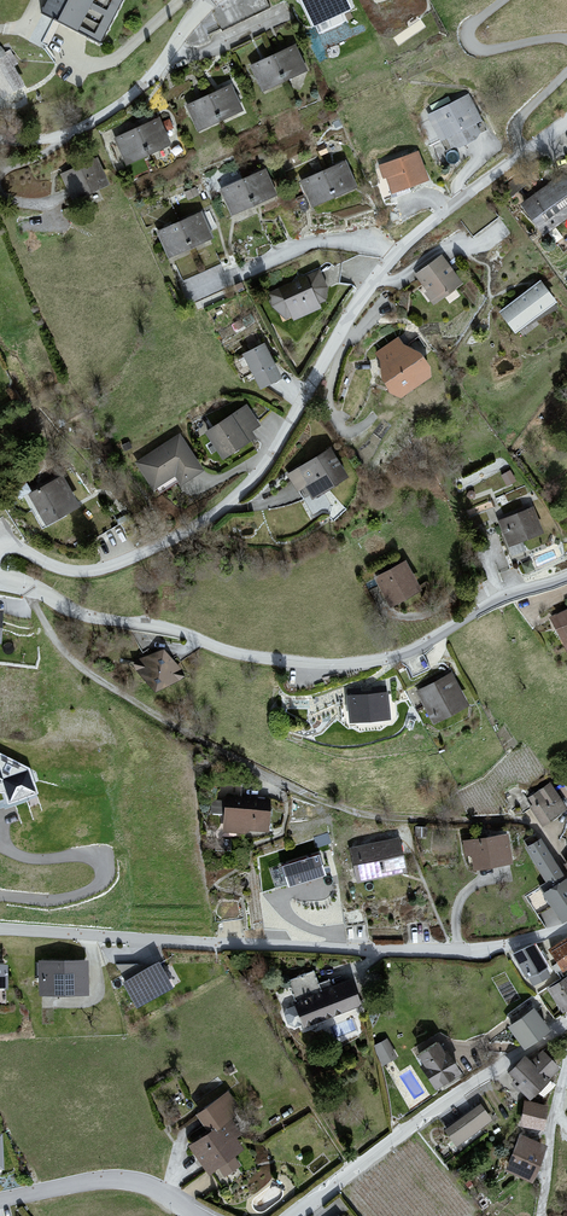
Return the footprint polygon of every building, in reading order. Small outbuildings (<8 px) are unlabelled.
[(44,22),(111,60),(145,0),(57,0),(44,22)] [(346,0),(303,0),(314,25),(350,9),(346,0)] [(300,35),(250,64),(269,98),(319,69),(300,35)] [(0,52),(0,96),(12,112),(41,91),(8,46),(0,52)] [(229,77),(182,107),(201,137),(249,108),(229,77)] [(475,96),(430,118),(452,164),(497,142),(475,96)] [(164,116),(116,142),(135,177),(183,151),(164,116)] [(422,146),(378,166),(394,200),(437,180),(422,146)] [(102,151),(58,174),(77,209),(121,186),(102,151)] [(348,158),(298,181),(314,216),(364,193),(348,158)] [(269,166),(218,193),(240,235),(291,208),(269,166)] [(524,205),(544,232),(566,215),(566,181),(563,176),(524,205)] [(202,207),(156,231),(182,281),(228,257),(202,207)] [(442,254),(414,274),(426,290),(423,292),(433,306),(463,284),(442,254)] [(322,268),(269,293),(285,327),(338,303),(322,268)] [(542,280),(499,312),(515,334),(558,303),(542,280)] [(399,337),(374,354),(379,361),(382,382),(390,394),(401,398),(432,377),(431,366),(421,353),(404,345),(399,337)] [(272,341),(241,359),(264,398),(295,379),(272,341)] [(12,375),(0,351),(0,381),(12,375)] [(247,406),(210,431),(228,457),(264,432),(247,406)] [(185,429),(136,458),(161,499),(210,470),(185,429)] [(343,442),(286,482),(307,512),(364,471),(343,442)] [(72,472),(34,492),(51,525),(90,504),(72,472)] [(531,498),(496,511),(514,559),(528,554),(524,541),(544,534),(531,498)] [(406,560),(374,578),(391,608),(423,591),(406,560)] [(550,618),(566,652),(566,609),(550,618)] [(189,655),(150,652),(148,683),(187,686),(189,655)] [(452,673),(415,692),(432,724),(468,706),(452,673)] [(388,688),(347,691),(350,723),(390,720),(388,688)] [(2,792),(6,802),(38,792),(30,767),(0,752),(0,792),(2,792)] [(533,805),(529,807),(542,827),(566,811),(551,782),(529,798),(533,805)] [(268,799),(226,797),(225,830),(243,831),(246,827),(266,828),(268,799)] [(507,833),(462,841),(465,858),(468,858),(469,863),(472,863),(473,871),(512,864),(507,833)] [(399,837),(348,850),(355,882),(407,869),(399,837)] [(539,844),(523,856),(543,885),(560,874),(539,844)] [(317,853),(276,864),(283,889),(324,877),(317,853)] [(530,901),(547,929),(566,916),(566,901),(557,884),(530,901)] [(533,943),(508,960),(529,992),(554,975),(533,943)] [(553,952),(562,966),(566,963),(566,943),(553,952)] [(154,951),(113,975),(134,1011),(174,987),(154,951)] [(86,963),(28,967),(32,1006),(89,1001),(86,963)] [(347,973),(285,997),(303,1043),(365,1019),(347,973)] [(538,994),(554,1019),(566,1011),(566,977),(566,976),(538,994)] [(534,1011),(511,1027),(525,1047),(548,1031),(534,1011)] [(396,1057),(387,1040),(375,1047),(384,1064),(396,1057)] [(439,1044),(419,1057),(439,1086),(458,1073),(439,1044)] [(527,1058),(511,1073),(522,1085),(520,1087),(530,1097),(559,1069),(543,1053),(532,1063),(527,1058)] [(207,1133),(185,1150),(216,1190),(254,1161),(237,1138),(250,1128),(224,1094),(194,1117),(207,1133)] [(546,1104),(525,1101),(521,1123),(543,1127),(546,1104)] [(480,1104),(442,1130),(455,1148),(492,1121),(480,1104)] [(546,1145),(520,1135),(505,1171),(533,1184),(541,1166),(546,1145)]
